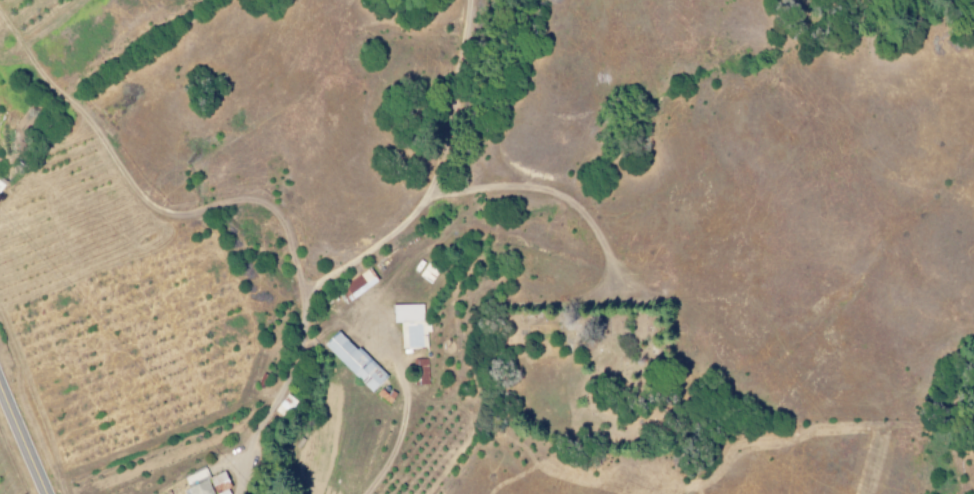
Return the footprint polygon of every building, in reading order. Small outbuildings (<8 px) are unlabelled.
[(342,287),(351,300),(376,282),(367,269),(342,287)] [(392,305),(393,323),(398,323),(399,349),(426,348),(425,333),(426,333),(426,304),(392,305)] [(383,377),(336,329),(321,344),(367,392),(383,377)] [(220,471),(207,477),(203,468),(182,477),(189,493),(230,493),(220,471)]
